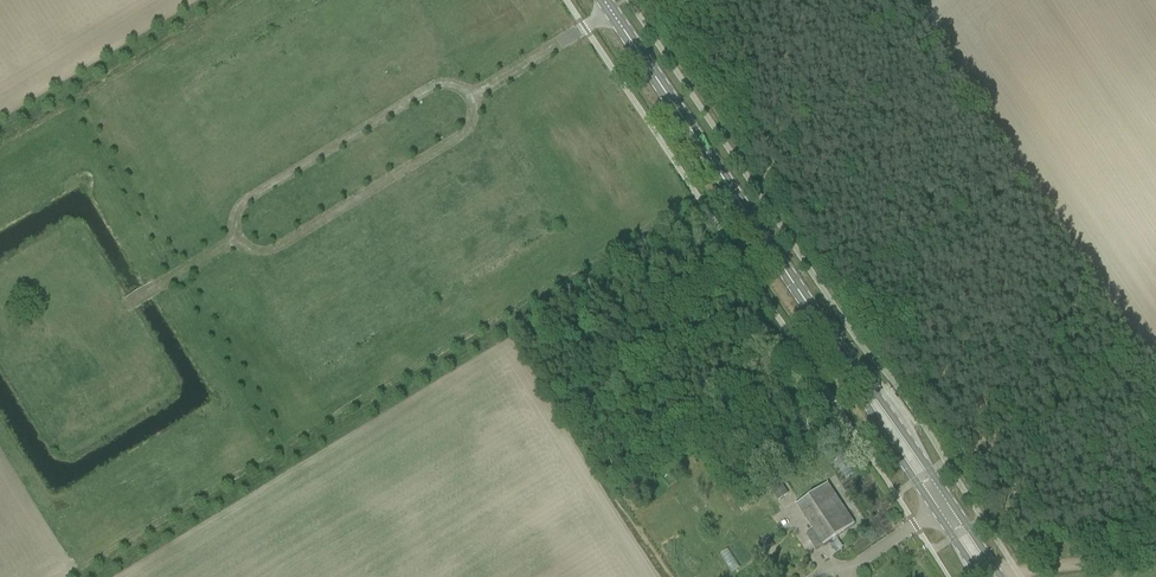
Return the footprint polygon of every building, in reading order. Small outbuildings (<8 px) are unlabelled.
[(827,484),(796,505),(823,545),(854,525),(827,484)] [(781,486),(771,493),(777,501),(787,495),(781,486)] [(758,538),(749,546),(756,554),(765,546),(758,538)]
